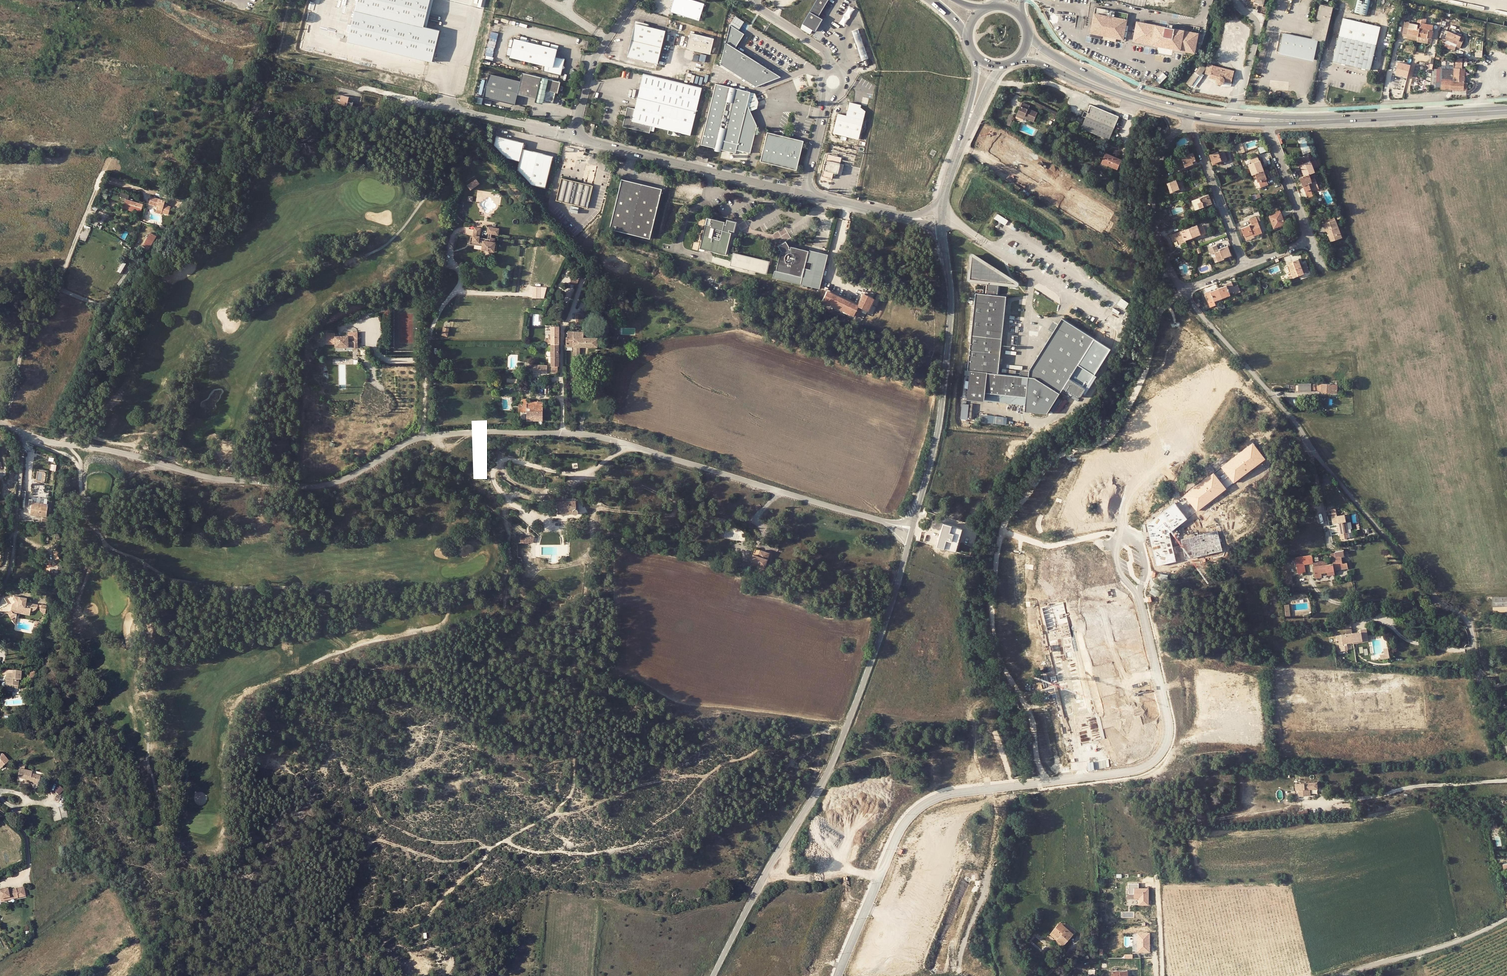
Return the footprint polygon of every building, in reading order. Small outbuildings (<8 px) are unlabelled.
[(430,0),(357,0),(347,41),(426,60),(431,61),(439,30),(424,26),(430,0)] [(698,20),(703,3),(693,0),(672,0),(669,11),(698,20)] [(800,24),(802,25),(817,35),(823,25),(825,22),(819,18),(830,0),(815,0),(811,7),(800,24)] [(1354,12),(1367,15),(1370,0),(1357,0),(1354,12)] [(1279,51),(1313,58),(1317,40),(1325,41),(1333,7),(1320,3),(1315,21),(1311,39),(1283,32),(1279,51)] [(845,14),(844,14),(850,17),(855,9),(849,6),(845,14)] [(1129,13),(1096,7),(1091,33),(1124,40),(1129,13)] [(845,26),(849,17),(844,14),(839,23),(845,26)] [(739,29),(744,22),(735,17),(731,24),(739,29)] [(1343,18),(1333,61),(1370,70),(1380,27),(1343,18)] [(1198,33),(1136,22),(1133,42),(1195,54),(1198,33)] [(1404,34),(1419,36),(1421,27),(1419,27),(1419,24),(1406,22),(1404,34)] [(1421,27),(1419,36),(1430,38),(1433,38),(1435,24),(1422,22),(1421,27)] [(658,65),(667,32),(658,30),(659,28),(651,26),(651,28),(637,24),(628,57),(658,65)] [(744,34),(729,25),(720,64),(755,87),(781,76),(735,48),(744,34)] [(851,33),(861,63),(868,60),(858,31),(851,33)] [(1448,31),(1445,39),(1457,44),(1456,46),(1460,48),(1464,39),(1460,38),(1461,36),(1448,31)] [(714,38),(691,32),(686,49),(710,55),(714,38)] [(1429,44),(1430,38),(1419,36),(1419,41),(1419,43),(1429,44)] [(560,69),(561,66),(564,66),(565,59),(556,57),(557,50),(514,39),(510,58),(545,66),(543,73),(561,77),(563,70),(560,69)] [(1262,40),(1254,71),(1261,72),(1268,42),(1262,40)] [(1398,74),(1411,77),(1414,64),(1401,61),(1398,74)] [(1187,83),(1193,87),(1203,72),(1206,68),(1201,64),(1187,83)] [(1225,81),(1231,83),(1234,71),(1207,64),(1205,74),(1210,75),(1209,78),(1216,80),(1216,83),(1217,84),(1221,85),(1223,84),(1224,83),(1225,81)] [(1462,64),(1455,64),(1454,71),(1454,80),(1441,80),(1440,89),(1449,89),(1463,90),(1465,70),(1462,70),(1462,64)] [(1442,70),(1441,80),(1454,80),(1454,71),(1442,70)] [(1158,84),(1167,76),(1163,72),(1154,80),(1158,84)] [(515,103),(520,81),(489,73),(483,97),(514,104),(515,103)] [(555,93),(558,94),(561,82),(522,73),(520,81),(517,95),(524,96),(538,99),(546,101),(548,92),(555,93)] [(691,136),(703,88),(665,79),(644,74),(636,109),(633,122),(652,127),(691,136)] [(701,145),(715,149),(714,151),(720,152),(721,150),(736,153),(736,150),(750,153),(757,126),(751,111),(757,109),(758,102),(755,94),(715,84),(701,145)] [(554,97),(555,95),(555,93),(548,92),(546,101),(548,101),(550,101),(551,100),(553,98),(554,97)] [(352,108),(355,98),(341,95),(338,104),(352,108)] [(524,96),(517,95),(515,103),(522,104),(524,96)] [(859,140),(865,112),(860,107),(861,105),(849,102),(846,115),(837,113),(832,134),(859,140)] [(1024,116),(1024,119),(1027,120),(1033,123),(1038,113),(1028,109),(1029,106),(1022,103),(1017,113),(1024,116)] [(1085,119),(1081,128),(1109,140),(1112,134),(1119,118),(1091,105),(1087,114),(1084,112),(1082,117),(1085,119)] [(624,126),(650,132),(652,127),(633,122),(636,109),(628,107),(627,113),(628,113),(627,117),(626,117),(624,126)] [(1024,119),(1024,116),(1017,113),(1015,118),(1022,121),(1024,119)] [(768,132),(760,161),(796,170),(803,142),(804,141),(768,132)] [(532,185),(546,189),(553,161),(554,157),(523,149),(525,143),(497,136),(495,144),(508,158),(520,161),(518,170),(532,185)] [(1213,163),(1220,161),(1221,162),(1227,160),(1224,151),(1219,153),(1218,150),(1209,154),(1213,163)] [(1192,152),(1176,159),(1179,167),(1184,165),(1185,166),(1193,163),(1192,161),(1195,159),(1192,152)] [(844,165),(840,163),(842,156),(827,153),(822,176),(831,178),(832,173),(842,174),(844,165)] [(1108,165),(1107,167),(1117,171),(1121,160),(1115,157),(1105,153),(1101,163),(1108,165)] [(1009,166),(1026,178),(1034,166),(1017,154),(1009,166)] [(1248,164),(1253,175),(1264,171),(1260,159),(1259,160),(1258,155),(1250,158),(1252,163),(1248,164)] [(1304,176),(1309,174),(1314,172),(1313,169),(1310,162),(1308,156),(1295,161),(1296,166),(1300,164),(1304,176)] [(1057,184),(1064,173),(1048,163),(1041,174),(1057,184)] [(1267,178),(1264,171),(1253,175),(1253,178),(1257,177),(1261,186),(1268,184),(1266,179),(1267,178)] [(1311,178),(1309,174),(1304,176),(1300,177),(1307,197),(1313,195),(1312,192),(1311,189),(1318,186),(1314,177),(1311,178)] [(470,191),(480,184),(476,179),(467,186),(470,191)] [(563,179),(557,202),(570,205),(586,208),(589,209),(591,199),(594,187),(586,185),(563,179)] [(1182,179),(1176,181),(1176,179),(1167,182),(1171,192),(1178,189),(1179,191),(1185,188),(1182,179)] [(611,230),(650,240),(662,190),(623,181),(611,230)] [(1201,199),(1196,201),(1195,199),(1193,200),(1197,211),(1206,207),(1205,206),(1212,203),(1208,194),(1200,197),(1201,199)] [(157,209),(163,210),(163,212),(170,214),(172,205),(165,204),(166,200),(152,196),(150,204),(158,206),(157,209)] [(127,200),(125,206),(130,208),(142,210),(144,204),(132,201),(127,200)] [(1281,210),(1277,212),(1269,214),(1274,227),(1286,223),(1281,210)] [(997,213),(994,218),(1000,222),(1005,225),(1008,220),(997,213)] [(1251,223),(1242,227),(1245,235),(1253,232),(1254,234),(1262,231),(1256,215),(1249,218),(1251,223)] [(735,233),(738,223),(734,222),(728,220),(727,225),(726,225),(726,223),(709,218),(700,249),(727,256),(732,234),(730,233),(731,232),(735,233)] [(1337,218),(1325,222),(1328,230),(1330,229),(1334,240),(1344,237),(1337,218)] [(1189,227),(1193,237),(1200,234),(1201,236),(1206,233),(1203,224),(1198,226),(1198,224),(1189,227)] [(493,244),(494,239),(489,239),(479,238),(481,227),(473,227),(472,238),(470,238),(470,244),(482,245),(481,250),(492,251),(492,248),(493,244)] [(1193,237),(1189,227),(1171,234),(1173,241),(1178,239),(1180,243),(1186,241),(1186,240),(1193,237)] [(148,243),(147,246),(150,248),(156,237),(154,236),(155,235),(151,233),(146,242),(148,243)] [(791,247),(790,250),(788,250),(789,248),(785,242),(778,247),(782,254),(780,253),(776,271),(774,271),(773,278),(819,289),(828,255),(810,251),(809,254),(808,253),(808,252),(791,247)] [(1218,248),(1216,244),(1208,247),(1210,253),(1215,252),(1216,255),(1219,261),(1225,259),(1224,257),(1231,254),(1228,245),(1218,248)] [(730,266),(767,274),(770,261),(733,253),(730,266)] [(1007,296),(998,295),(999,283),(1009,284),(1012,280),(973,256),(972,256),(970,278),(970,279),(971,280),(985,281),(983,293),(976,293),(968,370),(970,370),(968,395),(985,397),(986,392),(1027,397),(1026,405),(1025,411),(1047,413),(1094,338),(1062,318),(1058,324),(1053,332),(1029,370),(1029,371),(1029,377),(1020,376),(999,373),(1001,350),(1002,342),(1007,296)] [(1294,277),(1311,271),(1307,262),(1305,263),(1306,266),(1304,267),(1300,258),(1295,260),(1296,262),(1290,265),(1292,271),(1294,277)] [(571,281),(577,283),(581,275),(574,272),(571,281)] [(1226,285),(1219,288),(1222,297),(1231,294),(1230,292),(1235,290),(1237,293),(1241,291),(1238,284),(1233,286),(1231,281),(1226,284),(1226,285)] [(544,298),(546,287),(532,287),(532,298),(544,298)] [(829,287),(823,299),(854,314),(859,304),(867,308),(870,302),(872,303),(876,296),(863,290),(858,300),(829,287)] [(1215,300),(1222,297),(1219,288),(1212,291),(1211,289),(1205,292),(1208,300),(1214,298),(1215,300)] [(1129,304),(1121,298),(1117,304),(1124,309),(1129,304)] [(1053,321),(1048,329),(1053,332),(1058,324),(1053,321)] [(551,327),(551,345),(559,345),(559,327),(551,327)] [(577,361),(577,347),(597,347),(597,338),(583,338),(583,331),(567,332),(567,338),(567,347),(573,347),(573,361),(577,361)] [(353,343),(358,343),(358,338),(349,338),(348,335),(335,335),(335,347),(349,347),(349,343),(353,343)] [(559,366),(559,345),(551,345),(551,366),(557,366),(559,366)] [(1297,381),(1297,390),(1306,390),(1306,381),(1297,381)] [(1322,383),(1322,391),(1322,392),(1337,393),(1338,384),(1322,383)] [(985,397),(985,401),(1026,405),(1027,397),(986,392),(985,397)] [(523,402),(523,406),(523,412),(527,412),(527,421),(543,421),(543,402),(523,402)] [(970,404),(963,404),(961,419),(968,420),(970,404)] [(996,416),(996,424),(1003,424),(1004,417),(996,416)] [(1260,459),(1263,456),(1253,443),(1221,467),(1226,473),(1218,479),(1213,474),(1186,495),(1198,510),(1262,461),(1260,459)] [(558,514),(571,513),(571,512),(571,511),(572,509),(573,509),(574,508),(576,509),(575,508),(575,501),(564,501),(564,494),(555,494),(555,495),(555,501),(558,501),(558,514)] [(33,501),(30,516),(33,516),(34,514),(46,517),(48,504),(34,501),(33,501)] [(1147,525),(1156,566),(1176,562),(1169,532),(1187,519),(1175,503),(1147,525)] [(577,509),(576,509),(574,508),(573,509),(572,509),(571,511),(571,512),(571,513),(571,515),(572,515),(573,516),(574,517),(575,517),(577,516),(578,515),(578,514),(579,513),(579,512),(578,511),(578,510),(577,509)] [(1347,514),(1348,522),(1357,521),(1356,513),(1347,514)] [(1333,515),(1334,524),(1339,523),(1341,534),(1349,533),(1346,515),(1338,516),(1338,515),(1337,515),(1333,515)] [(961,527),(944,522),(938,545),(956,551),(959,542),(957,542),(961,527)] [(1181,539),(1186,558),(1217,551),(1216,548),(1221,547),(1218,534),(1213,535),(1212,531),(1181,539)] [(761,551),(755,549),(753,555),(751,563),(765,568),(769,554),(761,551)] [(1332,558),(1334,569),(1347,567),(1347,561),(1342,562),(1341,555),(1343,554),(1343,550),(1335,551),(1335,552),(1331,553),(1332,558)] [(1311,562),(1311,561),(1310,553),(1293,556),(1295,573),(1303,572),(1302,563),(1311,562)] [(1332,569),(1334,569),(1332,558),(1311,561),(1311,562),(1313,577),(1320,576),(1320,572),(1325,572),(1326,575),(1333,574),(1332,569)] [(53,578),(64,579),(64,566),(56,566),(57,567),(53,567),(53,578)] [(25,611),(30,611),(31,611),(32,611),(34,610),(36,609),(37,608),(38,606),(38,605),(33,604),(33,605),(31,605),(31,606),(26,605),(27,598),(13,596),(13,600),(14,600),(16,600),(16,603),(13,603),(13,604),(12,604),(10,610),(7,613),(12,620),(17,615),(19,614),(17,614),(18,612),(22,612),(25,611)] [(1506,605),(1506,597),(1493,597),(1493,605),(1506,605)] [(1063,603),(1042,608),(1047,631),(1068,626),(1063,603)] [(1347,633),(1341,634),(1341,635),(1343,643),(1362,641),(1361,631),(1352,633),(1351,621),(1345,622),(1347,633)] [(1070,638),(1052,643),(1061,674),(1079,669),(1070,638)] [(1384,654),(1380,654),(1381,659),(1390,657),(1388,648),(1383,648),(1384,654)] [(20,680),(21,672),(6,671),(6,673),(8,674),(7,686),(6,691),(12,692),(12,689),(17,689),(17,686),(18,686),(18,680),(20,680)] [(24,768),(25,763),(21,762),(17,778),(25,780),(30,781),(29,784),(38,786),(40,776),(32,774),(32,772),(24,770),(24,768)] [(55,790),(58,795),(64,791),(61,786),(55,790)] [(1309,796),(1309,788),(1297,788),(1298,796),(1309,796)] [(60,815),(56,816),(57,820),(68,817),(65,807),(58,809),(60,815)] [(1134,884),(1128,884),(1128,895),(1133,895),(1133,898),(1138,898),(1139,905),(1148,905),(1148,889),(1134,889),(1134,884)] [(7,890),(2,892),(0,892),(0,899),(1,899),(2,901),(10,899),(10,900),(26,895),(23,887),(8,891),(7,890)] [(1059,923),(1052,932),(1059,939),(1058,941),(1063,946),(1074,934),(1069,929),(1067,930),(1059,923)] [(1052,932),(1050,934),(1058,941),(1059,939),(1052,932)] [(1150,952),(1150,933),(1138,933),(1138,952),(1150,952)]
